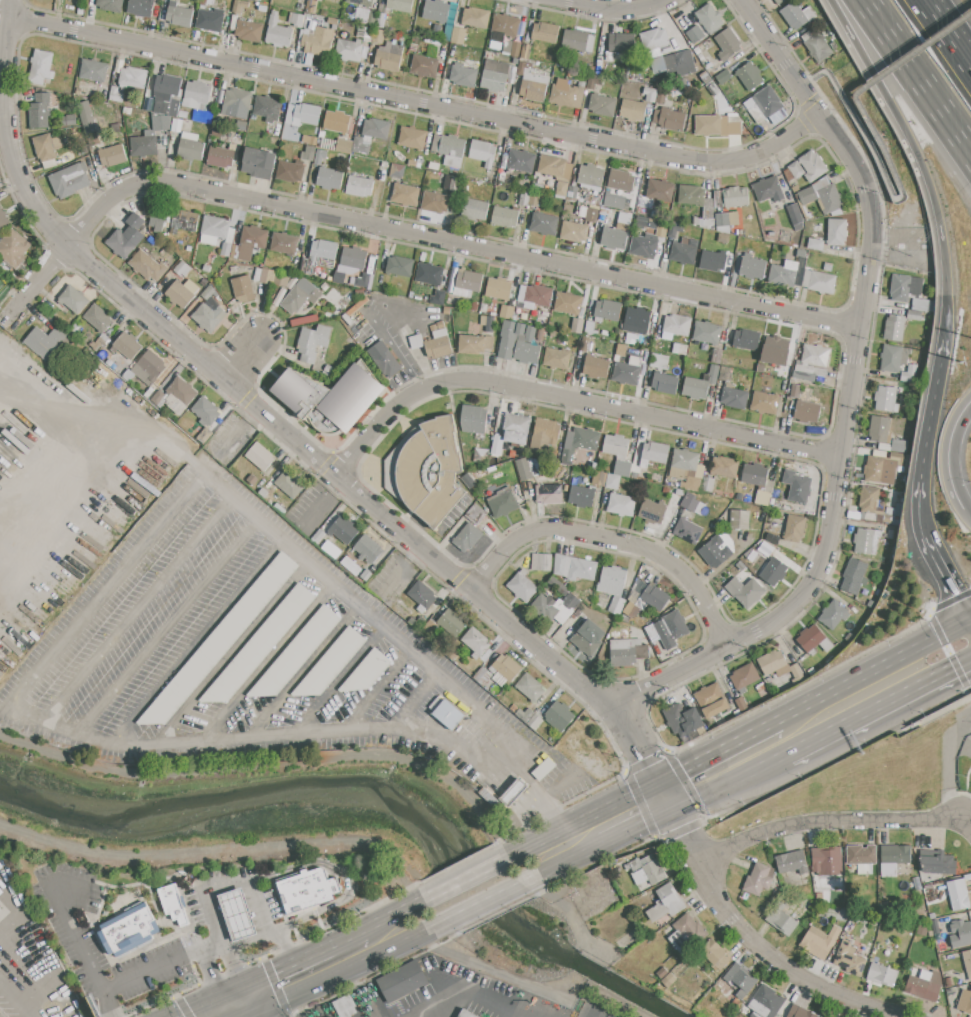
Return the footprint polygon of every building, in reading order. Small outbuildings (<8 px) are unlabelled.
[(96,5),(97,0),(124,0),(121,13),(100,9),(101,6),(96,5)] [(127,13),(130,0),(155,0),(151,18),(145,16),(145,17),(127,13)] [(236,0),(249,2),(248,8),(243,7),(242,14),(233,12),(236,0)] [(306,11),(309,0),(314,0),(318,1),(316,13),(306,11)] [(376,27),(381,0),(388,0),(387,7),(385,14),(387,14),(384,28),(376,27)] [(387,7),(388,0),(414,0),(411,13),(387,7)] [(435,2),(436,0),(440,0),(445,1),(444,4),(451,5),(447,23),(445,23),(444,24),(439,23),(439,21),(423,18),(427,0),(435,2)] [(780,10),(795,0),(803,11),(810,5),(817,16),(795,31),(780,10)] [(171,1),(177,2),(176,7),(194,10),(190,28),(170,23),(170,22),(166,21),(171,1)] [(201,2),(208,3),(207,10),(214,12),(215,8),(225,10),(221,32),(196,27),(201,2)] [(694,13),(710,2),(716,11),(718,10),(723,16),(720,18),(725,23),(710,33),(706,27),(705,28),(694,13)] [(465,8),(469,9),(470,7),(491,11),(487,29),(467,25),(466,27),(463,26),(464,24),(461,24),(465,8)] [(378,12),(375,25),(355,21),(358,8),(378,12)] [(266,41),(270,25),(269,25),(271,14),(272,15),(273,11),(279,12),(278,16),(279,16),(279,20),(280,20),(280,23),(278,23),(277,26),(289,28),(290,26),(292,27),(292,29),(293,29),(290,46),(284,45),(283,48),(274,46),(275,43),(266,41)] [(291,12),(304,15),(301,28),(294,26),(294,23),(288,22),(291,12)] [(495,13),(503,15),(504,13),(509,14),(509,16),(522,19),(518,37),(505,35),(503,43),(491,40),(493,31),(491,30),(495,13)] [(329,17),(339,19),(338,25),(328,23),(329,17)] [(238,20),(264,25),(260,43),(240,39),(240,35),(235,35),(238,20)] [(534,23),(538,24),(539,21),(560,26),(556,44),(531,38),(534,23)] [(364,41),(364,38),(357,36),(359,25),(374,28),(371,42),(364,41)] [(685,33),(697,25),(705,36),(693,44),(685,33)] [(305,49),(306,47),(309,34),(315,35),(317,26),(335,30),(329,58),(325,57),(324,59),(312,56),(313,54),(308,53),(309,50),(305,49)] [(454,26),(467,29),(464,44),(451,41),(454,26)] [(714,38),(730,27),(741,44),(739,46),(741,50),(722,63),(717,55),(723,51),(714,38)] [(640,34),(659,28),(659,30),(665,28),(670,44),(645,51),(640,34)] [(309,34),(306,47),(301,46),(305,29),(309,30),(309,34)] [(375,29),(386,31),(383,44),(372,42),(375,29)] [(565,29),(578,32),(578,29),(584,30),(583,33),(589,34),(585,51),(561,46),(565,29)] [(817,34),(805,42),(802,36),(813,29),(817,34)] [(804,43),(805,42),(817,34),(820,32),(828,44),(833,41),(838,47),(833,51),(835,54),(819,65),(814,57),(811,59),(808,54),(811,53),(804,43)] [(589,34),(596,36),(592,52),(585,51),(589,34)] [(610,34),(634,35),(634,53),(609,53),(610,34)] [(338,38),(356,42),(357,38),(362,40),(362,43),(364,44),(360,62),(348,59),(348,61),(342,60),(342,58),(334,56),(338,38)] [(694,50),(710,39),(714,45),(707,50),(710,55),(702,61),(694,50)] [(513,42),(511,54),(503,52),(505,40),(513,42)] [(378,51),(379,51),(380,46),(386,47),(387,41),(393,42),(393,45),(404,47),(398,72),(378,68),(378,65),(375,65),(378,51)] [(521,43),(519,57),(511,56),(511,54),(513,42),(521,43)] [(523,43),(532,45),(529,59),(520,57),(523,43)] [(298,47),(304,49),(302,62),(295,60),(298,47)] [(35,49),(54,53),(51,71),(54,72),(53,79),(45,78),(44,84),(29,81),(35,49)] [(415,54),(440,60),(436,78),(411,73),(415,54)] [(83,59),(92,61),(92,59),(98,60),(97,62),(108,64),(104,83),(79,77),(83,59)] [(484,69),(487,59),(511,65),(508,75),(484,69)] [(524,76),(517,74),(520,61),(533,64),(532,69),(525,68),(524,76)] [(735,71),(750,61),(754,66),(756,65),(762,72),(760,74),(765,81),(750,92),(735,71)] [(453,65),(455,65),(456,62),(465,64),(464,67),(479,71),(475,88),(454,84),(454,81),(449,80),(453,65)] [(122,68),(127,69),(128,66),(137,68),(137,71),(148,73),(145,89),(129,86),(128,88),(120,86),(120,83),(119,83),(122,68)] [(525,68),(532,69),(535,70),(535,74),(551,77),(549,85),(548,84),(544,103),(521,98),(522,95),(520,94),(524,76),(525,68)] [(484,69),(508,75),(505,91),(499,90),(498,93),(492,91),(492,89),(480,87),(484,69)] [(715,77),(726,69),(732,77),(721,85),(715,77)] [(714,82),(707,87),(698,76),(705,70),(714,82)] [(588,74),(585,87),(578,86),(581,73),(588,74)] [(158,75),(162,76),(162,74),(183,78),(179,95),(182,95),(177,116),(153,111),(157,91),(154,90),(158,75)] [(587,88),(590,74),(603,77),(602,85),(596,84),(595,90),(587,88)] [(553,84),(556,85),(558,78),(572,81),(570,87),(578,89),(574,107),(549,102),(553,84)] [(188,81),(193,82),(194,80),(207,83),(206,85),(212,86),(208,104),(206,104),(204,111),(183,106),(188,81)] [(707,87),(714,82),(721,91),(714,96),(707,87)] [(754,96),(769,85),(784,107),(758,125),(748,110),(756,104),(757,106),(759,104),(754,96)] [(103,86),(110,87),(108,100),(100,99),(103,86)] [(113,86),(119,87),(118,91),(124,93),(122,103),(110,100),(113,86)] [(658,90),(655,103),(646,101),(647,95),(643,94),(645,87),(658,90)] [(226,90),(230,91),(231,88),(252,93),(248,111),(223,105),(223,104),(226,92),(226,90)] [(574,107),(578,89),(585,91),(585,94),(583,104),(581,109),(574,107)] [(223,104),(217,102),(220,90),(226,92),(223,104)] [(659,90),(667,92),(665,104),(657,102),(659,90)] [(30,128),(30,108),(31,108),(31,103),(36,103),(36,93),(50,93),(50,106),(49,106),(49,108),(51,109),(52,109),(53,112),(53,113),(51,115),(49,116),(49,128),(30,128)] [(583,104),(585,94),(592,95),(590,105),(583,104)] [(592,94),(618,99),(614,117),(593,112),(593,109),(589,109),(590,105),(592,95),(592,94)] [(257,96),(265,97),(266,95),(271,96),(270,99),(282,101),(278,121),(274,120),(273,123),(266,121),(267,117),(253,114),(257,96)] [(623,99),(647,103),(643,121),(637,120),(637,122),(627,120),(628,118),(620,116),(623,99)] [(84,129),(77,103),(88,100),(95,126),(84,129)] [(297,105),(293,121),(300,122),(299,130),(291,128),(291,127),(292,125),(285,123),(289,103),(297,105)] [(297,105),(299,105),(300,104),(303,105),(304,104),(322,108),(318,126),(300,122),(293,121),(297,105)] [(663,107),(673,109),(673,111),(687,114),(683,131),(661,127),(662,125),(653,123),(656,109),(662,111),(663,107)] [(327,111),(335,113),(336,110),(345,112),(344,115),(351,116),(347,134),(323,128),(327,111)] [(721,134),(721,116),(728,116),(728,113),(737,113),(739,116),(743,122),(743,134),(721,134)] [(62,126),(61,117),(67,116),(67,115),(76,114),(77,125),(62,126)] [(153,117),(170,115),(171,130),(155,131),(155,130),(153,130),(153,117)] [(695,116),(721,116),(721,134),(695,134),(695,116)] [(171,131),(174,118),(183,120),(181,133),(171,131)] [(365,119),(369,120),(370,118),(372,119),(373,118),(391,122),(387,140),(372,137),(365,135),(362,135),(365,119)] [(285,126),(291,127),(291,128),(288,140),(282,139),(285,126)] [(403,127),(410,128),(411,126),(416,128),(416,129),(428,132),(424,149),(399,144),(403,127)] [(131,137),(140,137),(139,131),(153,130),(155,130),(155,131),(155,136),(156,135),(157,154),(147,155),(147,158),(141,158),(141,155),(132,156),(131,137)] [(183,131),(199,135),(198,141),(205,143),(202,161),(193,159),(193,161),(183,159),(184,156),(178,154),(183,131)] [(50,133),(53,142),(61,140),(63,147),(55,149),(58,158),(56,159),(58,165),(45,169),(41,158),(38,159),(32,138),(50,133)] [(303,134),(318,137),(316,146),(302,142),(303,134)] [(442,135),(439,152),(431,151),(435,134),(442,135)] [(442,135),(449,137),(449,134),(458,136),(458,139),(466,140),(460,168),(443,165),(446,154),(439,152),(442,135)] [(365,135),(372,137),(368,155),(352,152),(355,136),(364,138),(365,135)] [(338,138),(353,141),(351,151),(350,154),(335,151),(338,138)] [(473,140),(492,144),(492,146),(497,147),(492,169),(484,168),(486,160),(469,157),(473,140)] [(211,146),(229,150),(230,143),(237,145),(233,166),(229,165),(229,169),(207,164),(211,146)] [(99,151),(122,144),(128,161),(107,167),(107,164),(103,165),(99,151)] [(315,147),(313,161),(301,158),(302,151),(306,152),(307,146),(315,147)] [(247,147),(261,150),(261,148),(277,151),(270,182),(250,177),(251,174),(242,172),(247,147)] [(799,159),(814,148),(829,170),(809,184),(803,175),(808,172),(799,159)] [(317,149),(329,151),(327,159),(323,158),(321,165),(314,164),(317,149)] [(511,149),(523,151),(524,150),(528,151),(528,153),(537,154),(533,173),(507,167),(511,149)] [(542,154),(566,159),(566,162),(573,164),(566,199),(555,197),(559,181),(555,180),(556,175),(538,171),(542,154)] [(281,160),(296,164),(296,160),(304,161),(303,165),(306,166),(302,181),(298,180),(297,183),(275,178),(278,164),(280,164),(281,160)] [(788,167),(797,161),(805,172),(796,178),(788,167)] [(49,176),(79,163),(80,164),(84,162),(88,171),(85,172),(91,185),(77,191),(78,193),(61,200),(59,195),(57,196),(49,176)] [(429,168),(430,162),(440,164),(438,171),(429,168)] [(392,163),(406,166),(403,180),(389,177),(392,163)] [(574,163),(581,165),(577,182),(576,186),(579,187),(576,201),(567,199),(574,163)] [(581,165),(587,166),(588,163),(597,165),(596,168),(605,170),(600,191),(580,186),(581,183),(577,182),(581,165)] [(320,167),(344,172),(340,189),(332,188),(331,190),(322,188),(323,186),(316,184),(320,167)] [(611,168),(632,173),(631,175),(636,176),(632,193),(607,188),(611,168)] [(349,175),(369,180),(370,177),(373,178),(372,181),(374,181),(371,196),(368,195),(367,198),(346,194),(349,175)] [(447,175),(457,177),(453,191),(443,189),(447,175)] [(753,185),(759,182),(758,180),(764,178),(765,180),(777,175),(785,198),(774,202),(773,197),(759,202),(753,185)] [(834,183),(839,194),(841,193),(843,198),(841,199),(845,207),(844,207),(826,215),(818,199),(812,186),(812,184),(826,177),(826,178),(828,177),(830,183),(829,183),(830,185),(834,183)] [(650,179),(661,181),(662,179),(668,180),(667,182),(675,184),(671,202),(646,196),(650,179)] [(395,183),(421,189),(417,207),(402,203),(402,205),(391,203),(395,183)] [(792,187),(797,184),(800,190),(794,193),(792,187)] [(679,203),(680,185),(703,186),(703,189),(706,189),(705,198),(705,206),(703,206),(700,206),(700,205),(679,203)] [(749,205),(715,208),(714,191),(724,190),(724,189),(729,189),(729,187),(740,186),(740,188),(748,187),(749,205)] [(798,192),(812,186),(818,199),(804,206),(798,192)] [(425,190),(451,196),(448,212),(444,211),(443,215),(421,210),(425,190)] [(522,190),(531,192),(528,204),(528,206),(519,204),(522,190)] [(531,192),(540,194),(538,206),(528,204),(531,192)] [(623,209),(626,197),(605,193),(602,206),(623,209)] [(465,197),(490,202),(485,221),(461,215),(465,197)] [(705,198),(713,199),(714,210),(714,230),(700,227),(700,218),(703,218),(703,206),(705,206),(705,198)] [(786,207),(797,203),(804,221),(803,228),(796,231),(786,207)] [(149,225),(154,204),(168,208),(162,234),(153,232),(154,226),(149,225)] [(495,206),(513,210),(513,207),(520,208),(516,226),(513,225),(512,229),(491,224),(495,206)] [(11,223),(0,230),(0,207),(3,212),(5,211),(8,215),(6,216),(11,223)] [(588,207),(599,210),(596,223),(586,220),(588,207)] [(176,209),(200,214),(196,233),(179,229),(177,235),(171,233),(176,209)] [(652,210),(660,212),(658,218),(651,217),(652,210)] [(145,236),(124,260),(105,242),(119,227),(124,232),(130,225),(125,221),(134,211),(146,221),(138,230),(145,236)] [(533,212),(559,218),(555,235),(548,233),(547,235),(540,234),(541,232),(529,229),(533,212)] [(730,226),(729,213),(739,212),(740,225),(730,226)] [(716,227),(715,214),(729,213),(730,226),(716,227)] [(205,215),(227,219),(226,221),(231,222),(230,228),(236,229),(232,244),(229,257),(221,255),(222,247),(200,243),(202,233),(201,233),(205,215)] [(649,227),(635,224),(637,216),(650,219),(649,227)] [(650,219),(658,221),(656,229),(649,227),(650,219)] [(829,219),(847,219),(847,241),(844,241),(844,246),(828,246),(829,219)] [(564,220),(590,226),(586,241),(583,240),(582,242),(560,237),(564,220)] [(668,237),(671,221),(684,224),(683,232),(677,231),(676,238),(668,237)] [(656,236),(659,222),(668,224),(665,238),(656,236)] [(244,225),(251,227),(252,225),(260,227),(260,229),(269,231),(265,249),(256,246),(252,262),(229,257),(232,244),(242,246),(242,243),(240,243),(244,225)] [(604,225),(609,226),(608,227),(629,232),(625,249),(616,247),(615,250),(606,248),(607,245),(600,244),(604,225)] [(17,270),(0,255),(0,242),(13,228),(32,245),(23,254),(27,258),(17,270)] [(275,232),(282,233),(283,231),(287,232),(287,234),(299,237),(295,255),(271,250),(275,232)] [(718,233),(729,235),(728,243),(717,241),(718,233)] [(633,235),(654,239),(654,237),(657,238),(657,240),(659,240),(656,255),(652,254),(651,257),(629,252),(633,235)] [(674,241),(681,243),(683,237),(699,241),(694,264),(687,263),(686,265),(680,264),(680,261),(670,259),(674,241)] [(809,238),(824,241),(822,252),(807,248),(809,238)] [(313,241),(319,243),(319,239),(338,244),(333,268),(317,265),(315,274),(300,271),(303,259),(309,260),(313,241)] [(344,247),(352,249),(353,246),(362,248),(362,251),(368,252),(364,269),(360,271),(351,276),(349,285),(333,281),(335,271),(338,272),(344,247)] [(140,248),(145,252),(149,247),(156,253),(151,258),(159,265),(162,262),(168,267),(156,281),(151,277),(148,280),(139,272),(138,274),(133,269),(134,268),(128,262),(140,248)] [(798,249),(807,251),(805,259),(796,257),(798,249)] [(702,250),(719,254),(720,250),(727,251),(726,255),(729,256),(725,269),(722,271),(718,271),(699,267),(702,250)] [(744,252),(754,254),(753,258),(767,261),(763,279),(755,277),(755,279),(745,277),(746,275),(739,273),(744,252)] [(388,256),(393,257),(393,255),(415,260),(411,277),(391,273),(390,274),(387,274),(387,272),(385,271),(388,256)] [(173,271),(182,260),(192,269),(185,277),(182,275),(180,277),(173,271)] [(772,264),(785,267),(786,260),(799,263),(794,287),(787,286),(787,287),(781,286),(782,284),(768,281),(772,264)] [(420,263),(427,264),(428,262),(433,263),(433,265),(444,268),(440,286),(416,280),(420,263)] [(825,262),(833,263),(832,271),(824,270),(825,262)] [(204,264),(211,266),(209,273),(202,270),(204,264)] [(263,268),(276,270),(273,283),(273,285),(254,281),(257,268),(263,269),(263,268)] [(805,269),(837,276),(833,294),(826,292),(825,294),(820,293),(820,291),(808,288),(802,285),(805,269)] [(273,283),(276,270),(290,273),(287,286),(273,283)] [(458,271),(465,272),(465,271),(483,274),(479,292),(473,291),(471,299),(453,295),(458,271)] [(371,274),(368,288),(354,285),(356,277),(362,279),(363,273),(371,274)] [(893,273),(923,278),(921,296),(909,294),(908,303),(892,301),(893,292),(890,291),(893,273)] [(249,274),(256,299),(238,303),(231,279),(249,274)] [(489,277),(497,279),(498,277),(508,279),(507,281),(513,283),(509,301),(485,295),(489,277)] [(177,280),(184,286),(189,280),(199,289),(183,308),(166,293),(177,280)] [(71,283),(90,299),(78,314),(65,303),(63,306),(58,301),(60,298),(59,297),(71,283)] [(280,305),(297,284),(310,294),(311,295),(308,299),(299,311),(296,310),(293,314),(280,305)] [(521,285),(533,287),(534,284),(554,288),(550,307),(536,304),(534,310),(516,306),(521,285)] [(201,295),(209,285),(216,291),(208,300),(201,295)] [(308,299),(311,295),(310,294),(316,287),(323,292),(314,303),(308,299)] [(446,292),(443,306),(430,303),(431,295),(435,296),(437,290),(446,292)] [(557,291),(566,293),(566,291),(572,293),(571,295),(584,297),(580,316),(554,310),(557,296),(556,296),(557,291)] [(323,296),(328,298),(321,310),(316,308),(323,296)] [(913,298),(930,300),(928,312),(923,311),(912,309),(913,298)] [(598,301),(604,302),(604,300),(622,304),(618,321),(603,318),(603,322),(594,320),(598,301)] [(192,317),(204,302),(214,311),(219,305),(227,313),(210,333),(192,317)] [(94,303),(111,317),(110,319),(113,321),(103,333),(101,335),(98,332),(99,330),(83,317),(94,303)] [(502,304),(515,307),(512,319),(499,317),(502,304)] [(628,307),(637,309),(638,306),(646,308),(645,311),(652,312),(647,335),(623,330),(628,307)] [(923,311),(921,321),(907,319),(908,309),(912,309),(923,311)] [(890,313),(905,315),(902,341),(884,339),(886,316),(890,317),(890,313)] [(666,315),(672,317),(673,314),(692,318),(688,336),(673,333),(672,340),(661,337),(666,315)] [(494,317),(493,332),(486,332),(486,316),(494,317)] [(573,317),(585,320),(582,334),(570,331),(573,317)] [(46,318),(55,325),(51,330),(42,323),(46,318)] [(401,319),(409,331),(400,336),(392,324),(401,319)] [(504,319),(536,326),(533,343),(541,345),(537,363),(529,362),(529,364),(519,361),(519,359),(514,358),(519,334),(517,334),(511,360),(498,357),(503,336),(501,336),(504,319)] [(587,320),(596,322),(594,328),(599,329),(598,334),(595,333),(594,336),(584,334),(587,320)] [(697,321),(705,323),(705,321),(711,322),(710,324),(722,327),(718,345),(693,339),(697,321)] [(77,322),(82,326),(75,334),(70,330),(77,322)] [(303,327),(317,331),(319,324),(333,327),(327,348),(317,345),(315,352),(317,353),(314,364),(301,361),(302,355),(298,354),(301,345),(298,344),(303,327)] [(24,341),(36,326),(48,336),(57,325),(69,335),(48,360),(24,341)] [(452,352),(432,358),(431,356),(428,357),(425,346),(424,341),(434,339),(432,331),(438,329),(446,327),(452,352)] [(736,330),(740,331),(740,328),(763,333),(758,352),(733,346),(736,330)] [(124,332),(129,336),(131,334),(138,339),(136,341),(143,347),(132,360),(118,349),(115,353),(110,349),(124,332)] [(103,333),(109,337),(97,352),(87,345),(92,340),(95,342),(101,335),(103,333)] [(425,346),(413,349),(409,337),(422,333),(424,341),(425,346)] [(620,333),(627,334),(627,342),(619,341),(620,333)] [(460,335),(482,337),(482,336),(494,337),(493,349),(485,349),(485,352),(480,352),(479,354),(458,353),(460,335)] [(583,336),(590,338),(587,351),(580,350),(583,336)] [(767,337),(774,338),(774,336),(781,337),(781,340),(790,342),(789,349),(786,366),(761,360),(764,344),(767,337)] [(381,340),(402,368),(388,379),(366,351),(381,340)] [(675,342),(689,345),(687,356),(672,352),(675,342)] [(806,344),(817,346),(817,344),(823,345),(822,347),(831,349),(827,367),(802,362),(806,344)] [(884,345),(908,348),(906,362),(901,361),(899,373),(880,370),(882,359),(880,359),(881,351),(883,351),(884,345)] [(547,347),(562,350),(562,348),(570,349),(569,352),(572,352),(568,370),(543,364),(547,347)] [(714,348),(724,350),(720,364),(711,362),(714,348)] [(149,349),(169,365),(151,387),(131,371),(136,365),(134,364),(145,350),(147,352),(149,349)] [(653,353),(670,357),(667,370),(656,367),(655,370),(649,369),(653,353)] [(586,355),(588,355),(588,354),(592,354),(592,356),(611,360),(607,379),(598,377),(597,380),(588,378),(589,375),(582,373),(586,355)] [(616,362),(628,364),(630,355),(641,358),(639,367),(642,367),(638,386),(612,380),(616,362)] [(112,358),(119,364),(115,369),(108,363),(112,358)] [(123,361),(128,365),(122,372),(117,368),(123,361)] [(355,362),(386,387),(346,435),(340,430),(342,428),(318,408),(355,362)] [(758,363),(766,364),(764,373),(757,371),(758,363)] [(795,370),(796,363),(828,369),(826,378),(822,377),(817,376),(818,374),(816,374),(795,370)] [(718,377),(709,375),(711,364),(721,366),(718,377)] [(918,365),(915,382),(900,380),(901,371),(907,372),(909,364),(918,365)] [(735,389),(724,387),(725,381),(718,379),(721,365),(733,368),(733,372),(739,373),(736,385),(735,389)] [(269,391),(290,366),(316,388),(307,400),(305,398),(304,400),(300,405),(304,409),(299,415),(269,391)] [(792,378),(794,369),(795,370),(816,374),(815,382),(792,378)] [(655,372),(680,377),(676,395),(655,390),(656,387),(652,387),(655,372)] [(686,377),(703,381),(704,374),(709,375),(718,377),(716,386),(710,384),(706,400),(700,398),(699,401),(690,399),(691,396),(682,395),(686,377)] [(178,376),(187,384),(189,382),(193,386),(191,388),(198,393),(187,406),(172,393),(170,395),(165,391),(178,376)] [(822,377),(826,378),(831,378),(830,385),(821,383),(822,377)] [(792,384),(801,386),(799,398),(790,397),(792,384)] [(875,410),(876,401),(874,401),(875,391),(878,391),(879,385),(899,388),(896,403),(901,404),(899,414),(875,410)] [(724,387),(735,389),(750,393),(746,410),(725,405),(725,403),(721,402),(724,387)] [(160,389),(166,394),(157,405),(151,400),(160,389)] [(755,390),(781,396),(777,414),(765,412),(765,414),(758,412),(758,410),(751,409),(755,390)] [(204,395),(219,407),(218,408),(220,409),(218,411),(221,413),(209,427),(206,424),(204,426),(199,421),(202,418),(192,410),(204,395)] [(304,400),(314,408),(304,420),(299,415),(304,409),(300,405),(304,400)] [(798,400),(822,406),(818,424),(808,422),(808,424),(799,422),(800,420),(794,419),(798,400)] [(462,404),(484,407),(484,409),(487,410),(485,434),(459,431),(462,404)] [(506,412),(518,415),(518,413),(524,414),(524,416),(531,418),(525,446),(519,444),(519,448),(511,446),(511,443),(503,441),(504,437),(505,434),(501,434),(506,412)] [(465,492),(436,530),(415,513),(407,504),(402,495),(399,488),(397,483),(397,475),(398,463),(402,453),(405,447),(410,440),(417,434),(423,429),(421,425),(426,422),(432,420),(437,419),(437,417),(452,414),(455,431),(453,432),(458,454),(459,454),(463,471),(456,473),(455,482),(465,492)] [(872,416),(891,419),(889,433),(892,433),(890,444),(883,443),(871,441),(871,437),(869,436),(872,416)] [(537,418),(558,422),(557,424),(561,425),(557,445),(553,444),(550,456),(530,451),(537,418)] [(575,427),(588,430),(588,428),(593,429),(593,431),(601,433),(597,451),(576,447),(572,466),(561,463),(568,431),(574,432),(575,427)] [(606,435),(615,437),(615,434),(624,436),(623,439),(630,440),(625,461),(633,463),(630,477),(613,474),(617,455),(603,452),(606,435)] [(503,441),(501,449),(492,447),(495,435),(504,437),(503,441)] [(893,440),(908,442),(907,453),(882,450),(883,443),(890,444),(892,444),(893,440)] [(257,441),(274,455),(273,457),(274,459),(269,465),(270,466),(265,472),(245,455),(257,441)] [(645,443),(649,444),(650,441),(670,446),(666,464),(650,460),(648,469),(640,467),(645,443)] [(675,448),(684,450),(684,448),(689,449),(688,451),(701,454),(700,458),(699,458),(695,476),(702,478),(699,492),(680,488),(682,481),(687,483),(689,470),(686,469),(684,480),(669,476),(675,448)] [(890,459),(891,452),(912,455),(909,473),(903,473),(904,467),(898,466),(899,460),(890,459)] [(868,455),(890,459),(899,460),(898,466),(898,468),(897,468),(894,485),(864,481),(868,455)] [(713,458),(718,459),(718,456),(740,461),(736,478),(710,473),(713,458)] [(516,461),(527,458),(539,460),(543,462),(543,473),(533,476),(533,477),(521,481),(516,461)] [(746,464),(753,466),(754,463),(764,465),(763,468),(769,469),(767,479),(765,486),(760,484),(760,485),(742,481),(746,464)] [(285,468),(305,485),(294,499),(273,482),(285,468)] [(785,469),(797,472),(796,475),(812,479),(810,489),(812,490),(810,498),(808,497),(807,504),(788,500),(791,484),(782,482),(785,469)] [(595,471),(607,474),(604,487),(592,484),(595,471)] [(253,473),(259,479),(254,486),(247,480),(253,473)] [(609,474),(621,477),(618,490),(606,488),(609,474)] [(712,493),(700,490),(703,476),(716,478),(712,493)] [(767,479),(775,481),(769,506),(756,503),(760,485),(760,484),(765,486),(767,479)] [(537,485),(562,485),(562,503),(537,503),(537,485)] [(572,485),(592,489),(592,488),(596,489),(592,507),(586,506),(586,508),(578,507),(579,504),(568,502),(572,485)] [(487,499),(498,494),(497,492),(509,486),(519,508),(509,512),(509,513),(496,519),(487,499)] [(861,486),(880,488),(877,506),(885,507),(884,513),(884,515),(862,511),(860,511),(861,507),(858,506),(861,486)] [(263,488),(269,492),(264,498),(259,493),(263,488)] [(611,492),(614,493),(614,491),(617,492),(616,494),(636,498),(633,516),(625,515),(624,517),(619,516),(619,514),(607,511),(611,492)] [(687,492),(697,496),(696,500),(707,505),(701,516),(681,507),(687,492)] [(644,499),(667,508),(661,524),(655,522),(655,525),(645,521),(646,519),(638,516),(644,499)] [(475,504),(487,513),(478,525),(465,515),(475,504)] [(731,510),(750,511),(749,530),(730,529),(731,510)] [(862,511),(884,515),(884,513),(900,516),(899,525),(861,519),(862,511)] [(789,514),(808,518),(804,538),(802,537),(800,544),(784,540),(789,514)] [(340,516),(346,520),(347,519),(354,524),(352,526),(359,531),(347,545),(334,534),(332,537),(327,532),(340,516)] [(681,517),(704,529),(696,545),(672,533),(681,517)] [(469,521),(484,533),(470,551),(467,549),(465,551),(453,542),(469,521)] [(858,528),(882,531),(881,539),(878,538),(875,555),(854,552),(856,544),(854,543),(855,534),(857,534),(858,528)] [(698,551),(723,529),(734,542),(735,553),(714,570),(698,551)] [(320,530),(327,535),(319,544),(312,539),(320,530)] [(769,532),(781,538),(778,545),(765,540),(769,532)] [(365,534),(384,550),(370,566),(361,558),(363,556),(354,549),(365,534)] [(764,541),(774,549),(770,554),(760,547),(764,541)] [(533,553),(552,554),(551,571),(532,570),(533,553)] [(554,574),(556,554),(569,556),(565,576),(554,574)] [(340,562),(355,575),(360,569),(345,556),(340,562)] [(573,557),(598,563),(594,581),(577,577),(576,581),(568,579),(573,557)] [(774,557),(789,567),(785,572),(787,574),(781,582),(779,580),(774,586),(760,576),(774,557)] [(868,565),(860,583),(862,584),(857,596),(841,589),(845,578),(843,577),(851,558),(868,565)] [(740,560),(747,567),(742,572),(735,565),(740,560)] [(604,566),(612,567),(612,566),(628,569),(622,595),(596,590),(598,583),(600,583),(604,566)] [(507,585),(520,571),(524,567),(529,571),(525,576),(540,589),(527,603),(521,597),(518,599),(514,596),(516,593),(507,585)] [(768,593),(749,612),(725,587),(735,576),(745,586),(753,577),(768,593)] [(627,599),(637,604),(646,583),(636,579),(627,599)] [(407,594),(419,580),(436,594),(434,595),(438,598),(428,611),(426,609),(422,614),(416,609),(420,604),(407,594)] [(314,595),(297,581),(204,696),(222,710),(314,595)] [(651,581),(672,597),(661,612),(640,597),(651,581)] [(561,584),(581,601),(575,609),(572,607),(571,609),(564,603),(565,601),(564,600),(566,597),(557,590),(561,584)] [(541,593),(560,609),(548,624),(529,607),(541,593)] [(615,595),(626,600),(620,616),(608,611),(615,595)] [(834,599),(848,610),(847,612),(851,615),(845,622),(841,619),(832,630),(818,619),(834,599)] [(630,601),(641,608),(633,619),(623,612),(630,601)] [(270,702),(341,618),(323,603),(252,687),(270,702)] [(437,621),(448,608),(467,624),(456,637),(437,621)] [(653,624),(661,620),(661,618),(678,609),(682,617),(683,616),(687,623),(685,624),(690,633),(675,641),(678,645),(667,651),(653,624)] [(426,621),(419,630),(408,621),(412,617),(417,621),(421,616),(426,621)] [(430,618),(438,625),(430,635),(422,628),(430,618)] [(589,618),(606,633),(600,640),(603,642),(591,656),(571,640),(582,627),(578,624),(583,618),(586,621),(589,618)] [(835,647),(826,653),(819,644),(813,649),(817,653),(812,657),(797,639),(801,636),(799,633),(807,627),(809,630),(816,623),(835,647)] [(365,639),(347,625),(292,693),(298,698),(304,691),(316,701),(365,639)] [(473,626),(489,639),(488,641),(491,644),(482,656),(480,655),(475,661),(470,656),(475,651),(461,640),(473,626)] [(850,633),(855,637),(850,643),(845,639),(850,633)] [(610,640),(642,639),(642,644),(649,644),(649,658),(636,659),(636,663),(632,663),(632,666),(611,667),(610,640)] [(790,670),(778,677),(775,671),(765,675),(757,659),(774,650),(775,653),(780,651),(790,670)] [(451,651),(457,656),(452,661),(446,656),(451,651)] [(489,669),(501,654),(505,657),(507,655),(523,668),(511,682),(508,680),(502,687),(492,679),(498,672),(497,670),(494,673),(489,669)] [(760,678),(745,687),(747,691),(740,695),(729,676),(735,673),(734,672),(752,662),(760,678)] [(798,663),(805,679),(797,682),(790,667),(798,663)] [(482,666),(493,675),(484,687),(472,678),(482,666)] [(527,672),(544,686),(541,688),(545,691),(535,703),(515,686),(527,672)] [(730,707),(706,720),(693,695),(702,690),(701,688),(705,686),(706,688),(718,682),(730,707)] [(755,687),(763,683),(766,688),(758,692),(755,687)] [(742,696),(748,707),(741,712),(735,700),(742,696)] [(432,714),(445,698),(466,715),(453,731),(432,714)] [(557,700),(562,704),(563,703),(571,709),(569,710),(576,716),(563,731),(555,724),(553,726),(546,720),(547,718),(544,715),(557,700)] [(705,724),(703,725),(706,732),(697,737),(694,730),(678,739),(671,727),(670,728),(666,721),(668,721),(663,712),(680,703),(685,712),(695,707),(705,724)] [(529,707),(535,713),(526,724),(514,714),(520,708),(525,712),(529,707)] [(535,713),(544,720),(535,731),(527,724),(535,713)] [(530,774),(548,757),(557,766),(539,783),(530,774)] [(519,776),(529,785),(509,808),(499,799),(519,776)] [(478,793),(484,787),(500,803),(494,808),(478,793)] [(847,845),(847,864),(858,864),(858,875),(872,874),(872,864),(876,864),(876,846),(867,846),(867,848),(863,848),(863,845),(847,845)] [(881,845),(881,877),(897,877),(897,863),(911,863),(911,845),(881,845)] [(812,848),(813,872),(822,872),(822,876),(843,875),(842,847),(812,848)] [(921,849),(920,864),(922,864),(921,872),(956,875),(958,855),(945,854),(946,850),(938,849),(938,851),(921,849)] [(775,856),(779,874),(799,870),(801,875),(809,873),(804,850),(775,856)] [(622,866),(625,873),(630,870),(638,886),(649,880),(652,886),(668,878),(655,852),(641,860),(640,857),(622,866)] [(743,890),(760,897),(763,888),(769,890),(773,879),(768,877),(772,868),(757,862),(751,876),(749,875),(743,890)] [(319,867),(323,868),(326,880),(335,877),(340,893),(332,894),(334,900),(287,914),(276,881),(319,867)] [(964,878),(970,907),(953,911),(946,882),(964,878)] [(670,880),(688,907),(671,917),(668,913),(653,923),(646,912),(663,901),(656,890),(670,880)] [(156,890),(172,884),(185,924),(179,926),(176,919),(170,921),(168,914),(164,915),(156,890)] [(257,934),(241,887),(217,895),(233,942),(257,934)] [(927,897),(930,912),(940,910),(937,895),(927,897)] [(144,900),(159,931),(150,935),(152,938),(115,956),(113,952),(109,955),(97,930),(100,928),(98,923),(144,900)] [(764,920),(789,939),(800,924),(783,911),(787,906),(779,900),(764,920)] [(688,912),(673,924),(682,935),(686,932),(697,944),(709,933),(699,921),(697,922),(688,912)] [(938,919),(941,933),(934,935),(931,920),(938,919)] [(965,923),(970,921),(970,945),(953,949),(950,937),(953,936),(951,926),(958,924),(957,921),(964,920),(965,923)] [(920,923),(930,926),(926,936),(917,933),(920,923)] [(799,946),(824,961),(842,930),(834,925),(828,935),(812,925),(799,946)] [(719,972),(698,951),(712,937),(728,953),(726,955),(731,960),(719,972)] [(843,938),(833,964),(860,975),(866,960),(854,955),(857,948),(851,946),(852,942),(843,938)] [(960,952),(970,950),(970,980),(967,981),(960,952)] [(376,980),(389,1004),(429,983),(417,959),(376,980)] [(735,961),(759,980),(742,1001),(735,995),(741,988),(732,980),(729,984),(721,978),(735,961)] [(871,962),(899,971),(893,988),(866,979),(871,962)] [(657,973),(664,966),(669,972),(661,979),(657,973)] [(904,991),(929,999),(934,983),(929,982),(932,972),(913,966),(910,975),(909,975),(904,991)] [(671,973),(678,980),(668,988),(662,981),(671,973)] [(787,999),(775,1016),(760,1016),(746,1007),(763,982),(787,999)] [(962,989),(970,991),(970,1014),(956,1010),(962,989)] [(340,1016),(352,1016),(351,1015),(356,1013),(354,1007),(357,1006),(351,994),(333,1002),(340,1016)] [(819,1016),(818,1016),(788,1016),(794,1004),(819,1016)] [(463,1008),(458,1016),(478,1016),(463,1008)]
